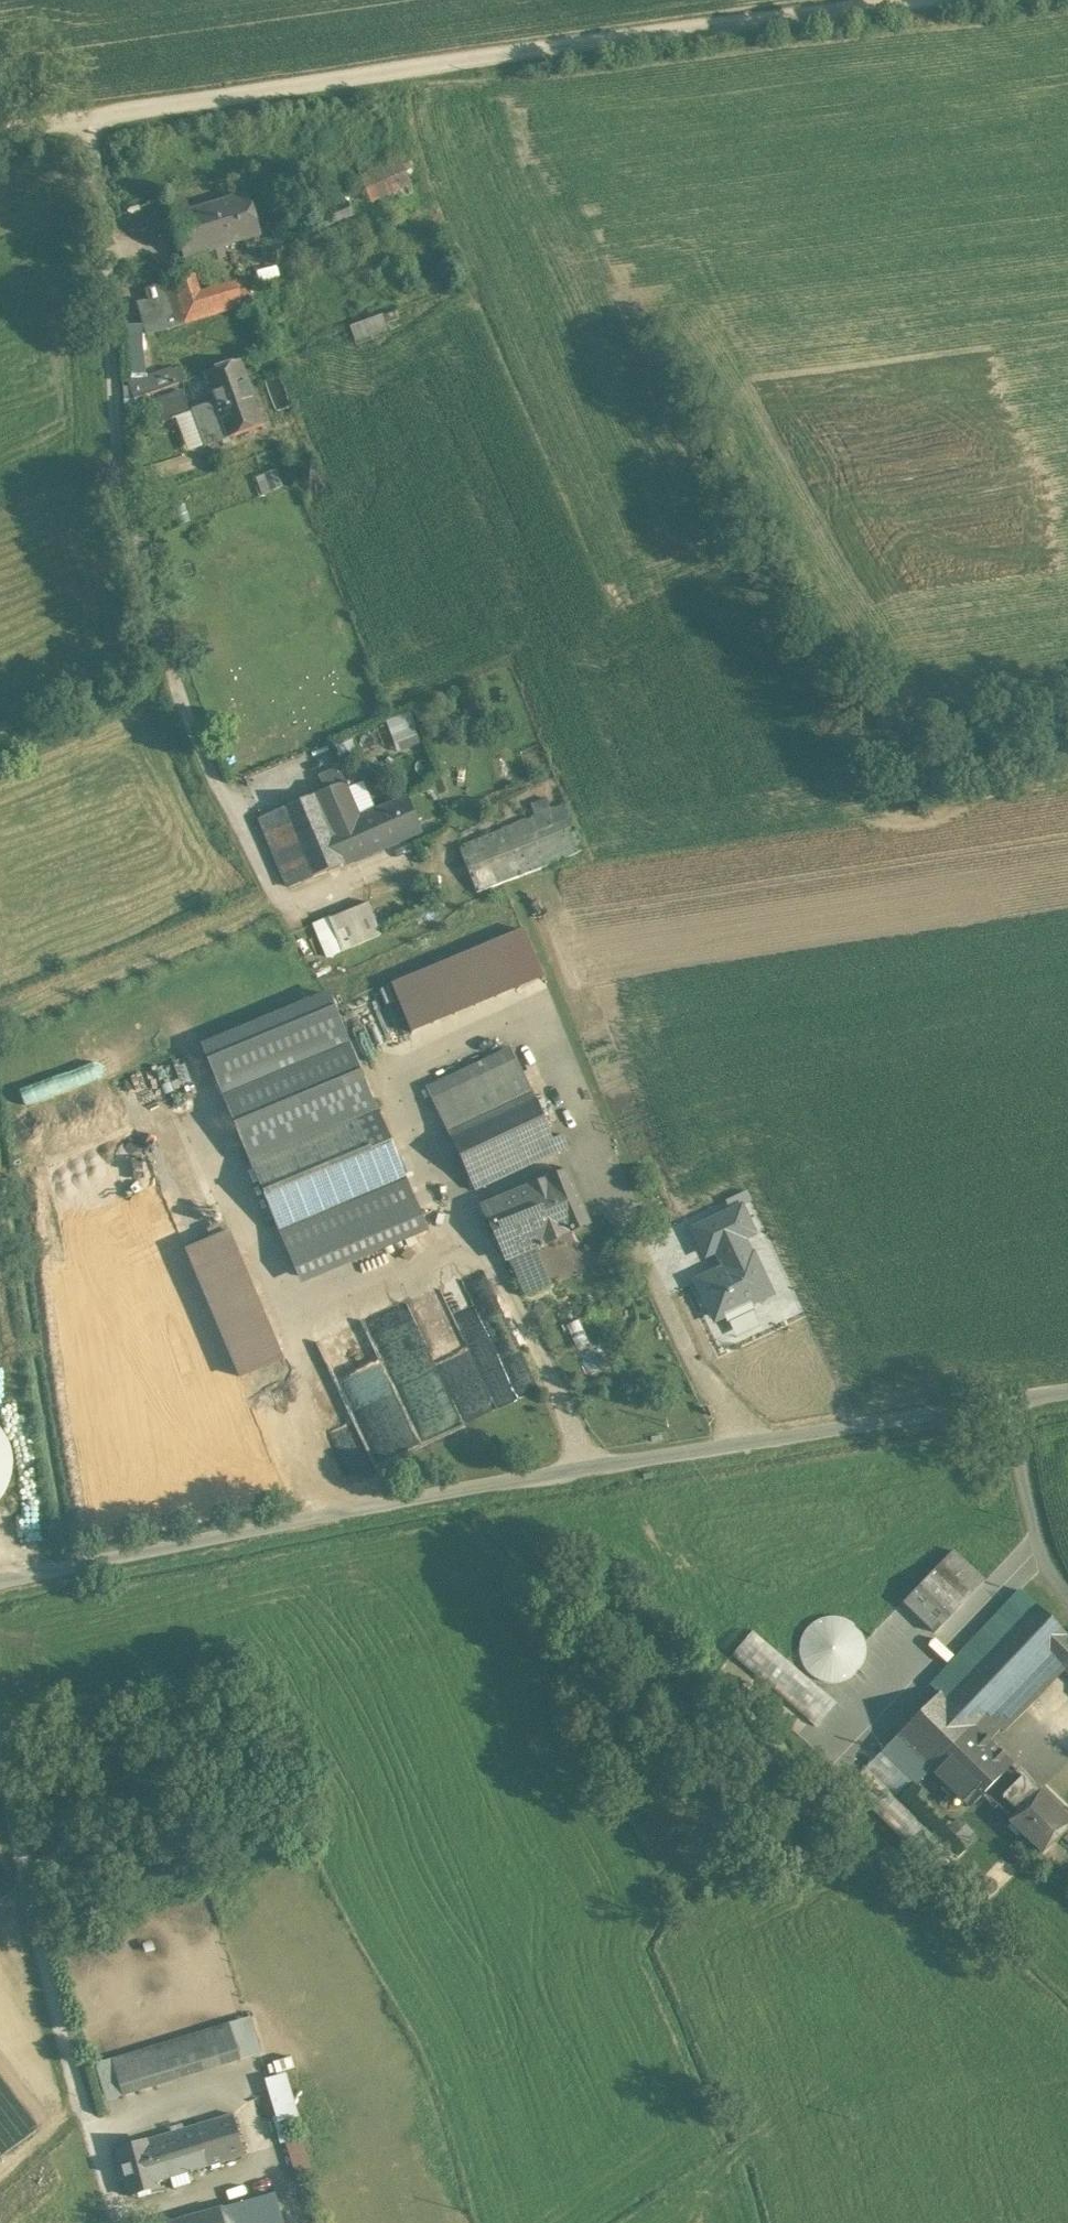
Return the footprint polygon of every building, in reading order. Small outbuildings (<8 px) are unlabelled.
[(409,156),(361,177),(371,202),(412,184),(405,169),(414,166),(409,156)] [(190,211),(171,217),(184,259),(261,236),(248,194),(190,211)] [(186,197),(167,203),(171,217),(190,211),(186,197)] [(349,201),(313,215),(318,228),(354,214),(349,201)] [(193,276),(168,283),(168,284),(180,325),(219,314),(212,290),(199,294),(193,276)] [(236,284),(243,307),(255,303),(248,280),(236,284)] [(168,284),(146,290),(149,300),(140,302),(148,334),(180,326),(180,325),(168,284)] [(236,284),(212,290),(219,314),(243,307),(236,284)] [(351,326),(357,343),(389,331),(383,315),(351,326)] [(264,426),(241,361),(204,374),(214,402),(192,410),(205,447),(264,426)] [(173,371),(130,386),(135,400),(178,385),(178,384),(185,382),(180,369),(173,372),(173,371)] [(182,391),(155,401),(162,423),(190,413),(182,391)] [(338,769),(319,778),(325,791),(344,783),(338,769)] [(325,791),(261,818),(289,887),(368,854),(354,819),(359,817),(344,783),(325,791)] [(359,817),(354,819),(368,854),(421,832),(407,797),(359,817)] [(565,803),(458,847),(477,893),(583,850),(565,803)] [(368,902),(328,918),(342,951),(381,935),(368,902)] [(328,918),(315,924),(329,957),(342,951),(328,918)] [(401,1028),(537,981),(519,930),(383,978),(401,1028)] [(450,1138),(475,1190),(557,1152),(534,1097),(517,1060),(432,1100),(450,1138)] [(109,1120),(154,1245),(208,1226),(177,1141),(158,1148),(155,1139),(135,1146),(124,1115),(109,1120)] [(250,1161),(279,1229),(383,1185),(383,1186),(405,1177),(392,1146),(372,1155),(356,1117),(250,1161)] [(566,1173),(548,1180),(548,1181),(529,1189),(550,1241),(556,1238),(555,1235),(587,1222),(566,1173)] [(529,1189),(483,1207),(507,1258),(534,1247),(550,1241),(529,1189)] [(739,1201),(684,1225),(702,1266),(686,1274),(706,1321),(769,1293),(744,1237),(753,1234),(739,1201)] [(274,1360),(225,1229),(180,1246),(229,1377),(274,1360)] [(534,1247),(507,1258),(525,1296),(550,1285),(534,1247)] [(483,1270),(406,1304),(463,1424),(540,1390),(483,1270)] [(11,1449),(0,1437),(0,1493),(6,1488),(11,1449)] [(984,1581),(952,1551),(933,1571),(965,1601),(984,1581)] [(965,1601),(933,1571),(902,1602),(934,1633),(965,1601)] [(1021,1591),(930,1686),(938,1694),(944,1700),(1035,1605),(1021,1591)] [(1035,1605),(944,1700),(970,1725),(983,1712),(986,1714),(1045,1653),(1065,1634),(1035,1605)] [(863,1662),(865,1649),(862,1636),(855,1625),(844,1618),(831,1616),(819,1619),(808,1626),(801,1637),(798,1650),(801,1662),(809,1673),(819,1680),(832,1682),(845,1680),(856,1672),(863,1662)] [(1065,1634),(1045,1653),(1063,1670),(1067,1675),(1067,1636),(1065,1634)] [(1045,1653),(986,1714),(1001,1728),(1000,1729),(1003,1732),(1063,1670),(1045,1653)] [(944,1700),(938,1694),(897,1736),(964,1802),(969,1807),(984,1792),(1010,1766),(1012,1764),(988,1741),(970,1725),(944,1700)] [(986,1714),(983,1712),(970,1725),(988,1741),(1000,1729),(1001,1728),(986,1714)] [(964,1802),(897,1736),(865,1766),(934,1834),(964,1802)] [(1010,1766),(984,1792),(987,1796),(984,1799),(993,1808),(1003,1798),(1018,1813),(1038,1793),(1010,1766)] [(1040,1791),(1038,1793),(1018,1813),(1009,1822),(1042,1854),(1067,1827),(1067,1819),(1040,1791)] [(229,2024),(147,2049),(158,2085),(240,2060),(229,2024)] [(147,2049),(111,2060),(122,2096),(158,2085),(147,2049)] [(261,2077),(274,2121),(295,2115),(282,2071),(261,2077)] [(214,2120),(145,2142),(155,2182),(226,2160),(214,2120)] [(289,2164),(305,2161),(299,2134),(283,2138),(289,2164)] [(155,2182),(145,2142),(117,2151),(129,2196),(157,2187),(155,2182)] [(219,2209),(223,2222),(283,2222),(275,2192),(219,2209)] [(169,2222),(223,2222),(219,2209),(169,2222)]
